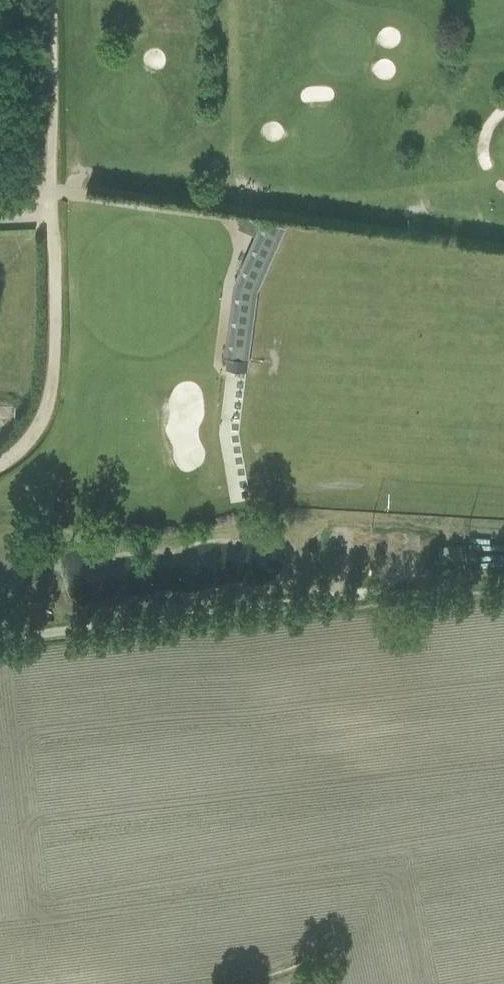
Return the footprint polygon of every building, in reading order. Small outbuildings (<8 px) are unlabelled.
[(244,215),(239,227),(254,234),(260,222),(244,215)] [(247,368),(248,358),(228,355),(227,366),(247,368)]
